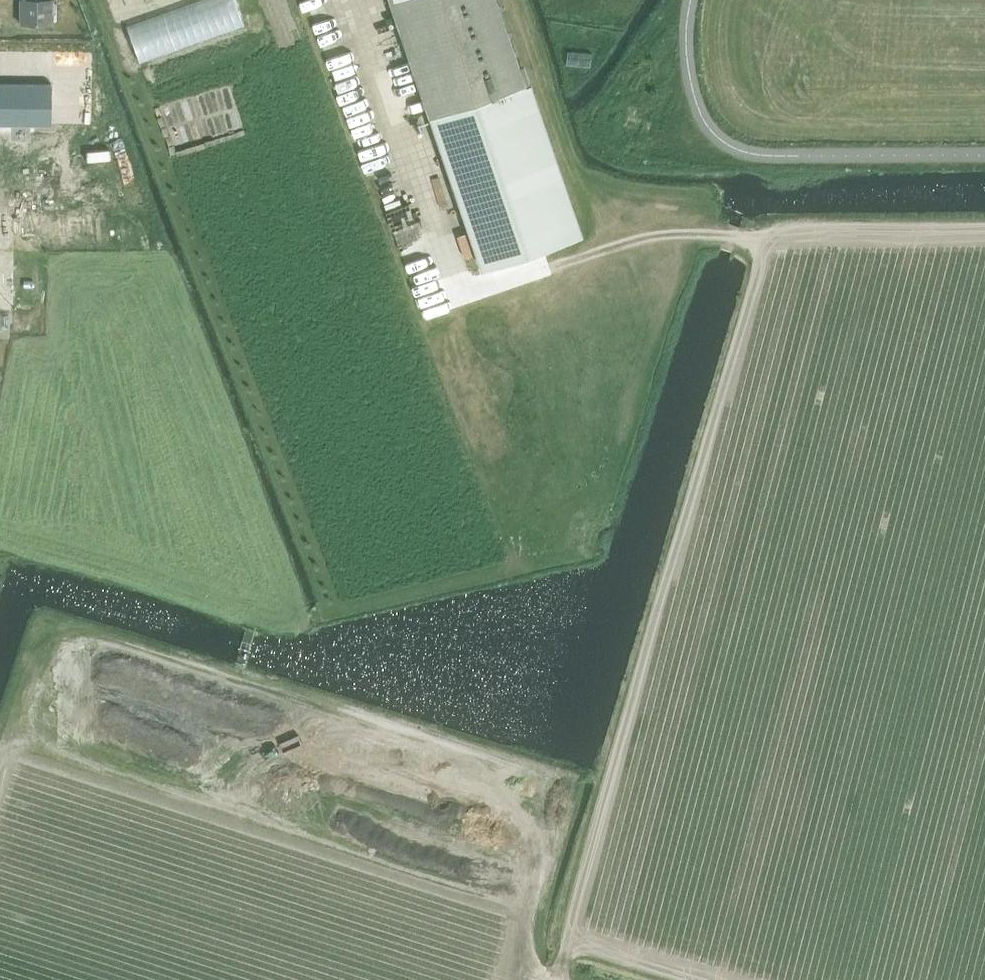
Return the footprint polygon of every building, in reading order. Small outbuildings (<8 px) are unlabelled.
[(432,116),(484,269),(580,236),(528,83),(499,0),(393,0),(432,116)] [(39,5),(39,32),(72,32),(72,6),(39,5)] [(51,84),(0,84),(0,124),(50,125),(51,84)] [(0,251),(0,312),(14,312),(14,251),(0,251)]
